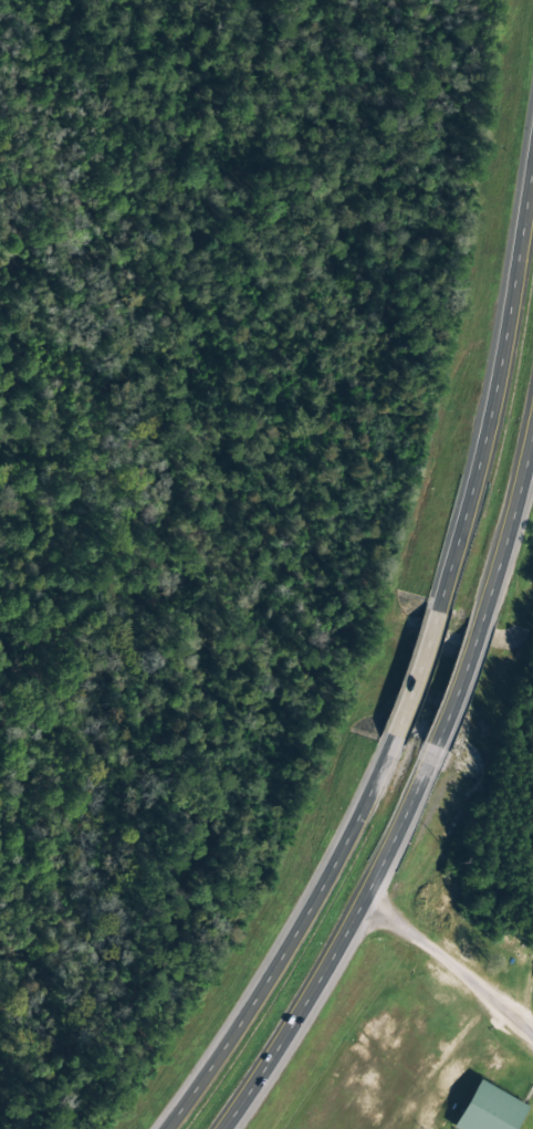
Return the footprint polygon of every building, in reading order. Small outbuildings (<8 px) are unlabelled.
[(525,1106),(476,1081),(450,1128),(513,1128),(525,1106)]
